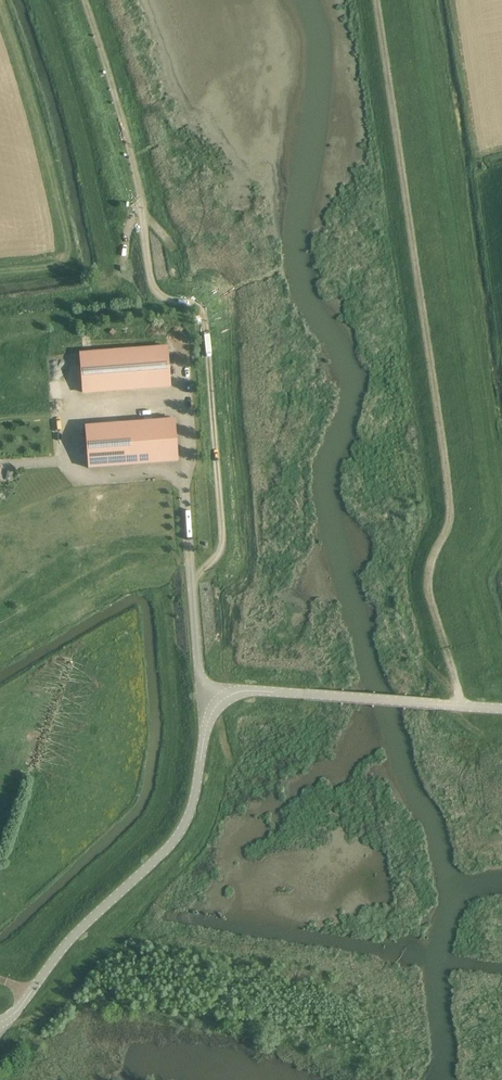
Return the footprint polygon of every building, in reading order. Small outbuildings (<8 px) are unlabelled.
[(80,354),(83,393),(170,386),(167,347),(80,354)] [(85,425),(88,469),(176,462),(173,419),(85,425)]
